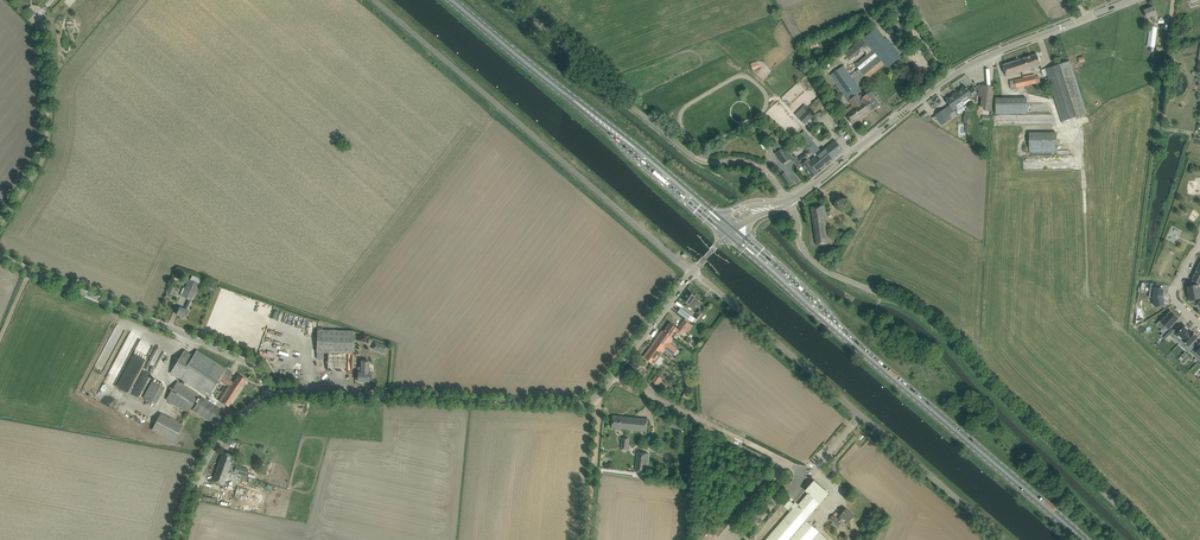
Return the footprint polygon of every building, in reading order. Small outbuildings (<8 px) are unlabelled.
[(1153,7),(1144,10),(1146,16),(1147,18),(1151,16),(1154,22),(1158,20),(1156,15),(1156,14),(1153,7)] [(1150,26),(1147,46),(1150,47),(1154,47),(1157,27),(1150,26)] [(843,66),(831,75),(849,100),(857,94),(861,91),(858,86),(868,78),(883,65),(885,64),(888,67),(901,56),(893,45),(877,28),(862,39),(867,46),(871,51),(855,64),(859,69),(850,75),(843,66)] [(845,53),(850,59),(866,45),(861,39),(845,53)] [(816,40),(809,43),(812,49),(818,47),(816,40)] [(1040,65),(1039,59),(1037,54),(1003,65),(1004,70),(1006,76),(1040,65)] [(1089,113),(1072,60),(1041,70),(1045,81),(1048,80),(1062,122),(1089,113)] [(757,61),(751,64),(754,70),(760,67),(757,61)] [(1023,78),(1015,80),(1016,88),(1038,83),(1040,83),(1040,79),(1036,80),(1035,76),(1035,74),(1023,76),(1023,78)] [(992,105),(994,86),(979,85),(976,87),(978,90),(979,90),(978,96),(982,97),(981,107),(991,108),(992,105)] [(965,86),(956,92),(965,105),(971,101),(970,99),(978,94),(973,87),(973,88),(974,88),(969,91),(965,86)] [(852,106),(844,112),(849,119),(853,124),(872,110),(880,104),(877,100),(871,91),(863,97),(861,95),(859,96),(857,94),(849,100),(852,106)] [(956,92),(946,99),(949,104),(953,110),(957,107),(958,109),(965,105),(956,92)] [(809,108),(804,112),(811,118),(828,101),(822,95),(809,108)] [(1027,113),(1027,98),(995,99),(996,113),(1027,113)] [(951,119),(948,114),(944,109),(936,115),(942,125),(951,119)] [(932,120),(927,112),(921,117),(929,122),(932,120)] [(808,121),(801,115),(798,118),(805,124),(808,121)] [(815,143),(810,137),(805,131),(800,135),(805,141),(810,147),(815,143)] [(1029,132),(1029,153),(1057,152),(1057,132),(1029,132)] [(843,150),(839,145),(835,140),(811,160),(809,161),(817,171),(843,150)] [(797,157),(793,157),(788,149),(785,152),(783,149),(776,153),(783,164),(790,159),(792,161),(794,162),(798,166),(802,164),(808,173),(809,174),(812,178),(818,173),(817,171),(809,161),(811,160),(806,154),(803,156),(798,159),(797,157)] [(824,205),(811,207),(817,245),(823,244),(829,243),(824,205)] [(850,231),(847,223),(840,226),(844,234),(850,231)] [(1194,274),(1192,280),(1189,286),(1198,285),(1199,285),(1199,277),(1194,274)] [(200,285),(199,284),(201,280),(192,276),(190,280),(189,280),(184,291),(182,296),(189,299),(185,309),(180,307),(177,315),(186,318),(189,311),(188,311),(193,301),(200,285)] [(1151,283),(1149,293),(1154,294),(1153,297),(1155,307),(1164,305),(1162,297),(1163,289),(1158,288),(1155,288),(1155,284),(1151,283)] [(1199,292),(1198,285),(1189,286),(1187,286),(1188,293),(1199,292)] [(176,289),(170,286),(166,296),(171,299),(176,289)] [(700,299),(699,299),(690,292),(684,301),(689,304),(688,306),(693,310),(700,299)] [(1199,292),(1188,293),(1190,300),(1191,300),(1199,298),(1199,295),(1199,292)] [(1191,300),(1196,305),(1199,309),(1199,298),(1191,300)] [(688,319),(691,315),(681,308),(678,312),(688,319)] [(698,314),(695,318),(699,321),(705,312),(699,308),(695,313),(698,314)] [(1164,316),(1161,319),(1161,320),(1162,321),(1161,322),(1164,325),(1166,326),(1161,331),(1163,333),(1161,335),(1165,339),(1169,335),(1174,330),(1170,327),(1178,319),(1178,318),(1171,311),(1165,317),(1164,316)] [(682,335),(690,325),(690,324),(684,320),(678,328),(670,323),(664,331),(669,335),(668,336),(672,339),(678,332),(682,335)] [(1174,330),(1169,335),(1173,339),(1177,335),(1179,338),(1181,340),(1182,340),(1182,341),(1179,344),(1191,331),(1185,325),(1181,329),(1178,326),(1174,330)] [(352,372),(353,331),(318,330),(317,346),(317,352),(317,359),(328,359),(328,371),(352,372)] [(664,331),(662,330),(652,345),(663,353),(665,349),(673,355),(678,349),(670,343),(672,339),(668,336),(669,335),(664,331)] [(1191,331),(1179,344),(1182,341),(1188,347),(1185,350),(1188,353),(1195,346),(1191,343),(1197,337),(1197,336),(1197,335),(1194,333),(1191,331)] [(375,341),(372,349),(385,354),(388,346),(375,341)] [(652,345),(643,357),(654,365),(655,363),(659,365),(664,358),(660,356),(663,353),(652,345)] [(1199,349),(1196,346),(1191,352),(1199,361),(1199,360),(1199,348),(1199,349)] [(152,372),(153,373),(163,351),(157,348),(152,360),(147,357),(129,394),(139,399),(152,372)] [(229,371),(226,369),(197,350),(193,356),(185,350),(170,373),(202,392),(210,397),(216,387),(220,381),(229,386),(219,400),(229,407),(240,389),(233,384),(234,383),(228,379),(230,377),(232,373),(229,371)] [(369,381),(369,375),(369,373),(368,373),(368,367),(368,361),(362,361),(361,367),(364,367),(364,373),(358,373),(358,381),(369,381)] [(233,384),(240,389),(246,380),(239,375),(234,383),(233,384)] [(661,380),(663,379),(657,375),(655,376),(652,381),(658,385),(661,380)] [(105,378),(100,392),(109,396),(115,381),(105,378)] [(152,381),(143,397),(156,405),(165,388),(152,381)] [(199,395),(194,392),(178,381),(166,399),(183,410),(188,413),(199,395)] [(682,399),(686,402),(691,396),(687,392),(682,399)] [(201,397),(193,410),(216,425),(225,412),(201,397)] [(183,425),(178,422),(160,413),(152,430),(175,441),(183,425)] [(612,428),(647,431),(648,419),(613,416),(612,428)] [(682,432),(683,428),(686,422),(675,417),(673,423),(671,427),(682,432)] [(225,469),(229,470),(234,456),(223,452),(220,461),(227,464),(225,469)] [(645,474),(648,453),(638,452),(635,473),(645,474)] [(224,485),(229,470),(225,469),(227,464),(220,461),(213,481),(224,485)] [(246,476),(249,469),(236,466),(234,472),(246,476)] [(789,485),(780,478),(775,485),(784,492),(789,485)] [(818,532),(805,521),(812,511),(820,502),(828,494),(814,481),(806,490),(807,491),(806,493),(808,494),(799,505),(795,502),(791,506),(793,508),(766,539),(827,539),(818,532)] [(264,491),(244,486),(238,484),(235,495),(261,502),(264,491)] [(280,507),(270,504),(269,509),(279,512),(280,510),(279,509),(280,507)] [(849,522),(850,521),(854,516),(846,509),(841,515),(841,516),(838,519),(833,515),(830,519),(833,522),(834,521),(839,526),(842,522),(841,522),(844,518),(849,522)]
